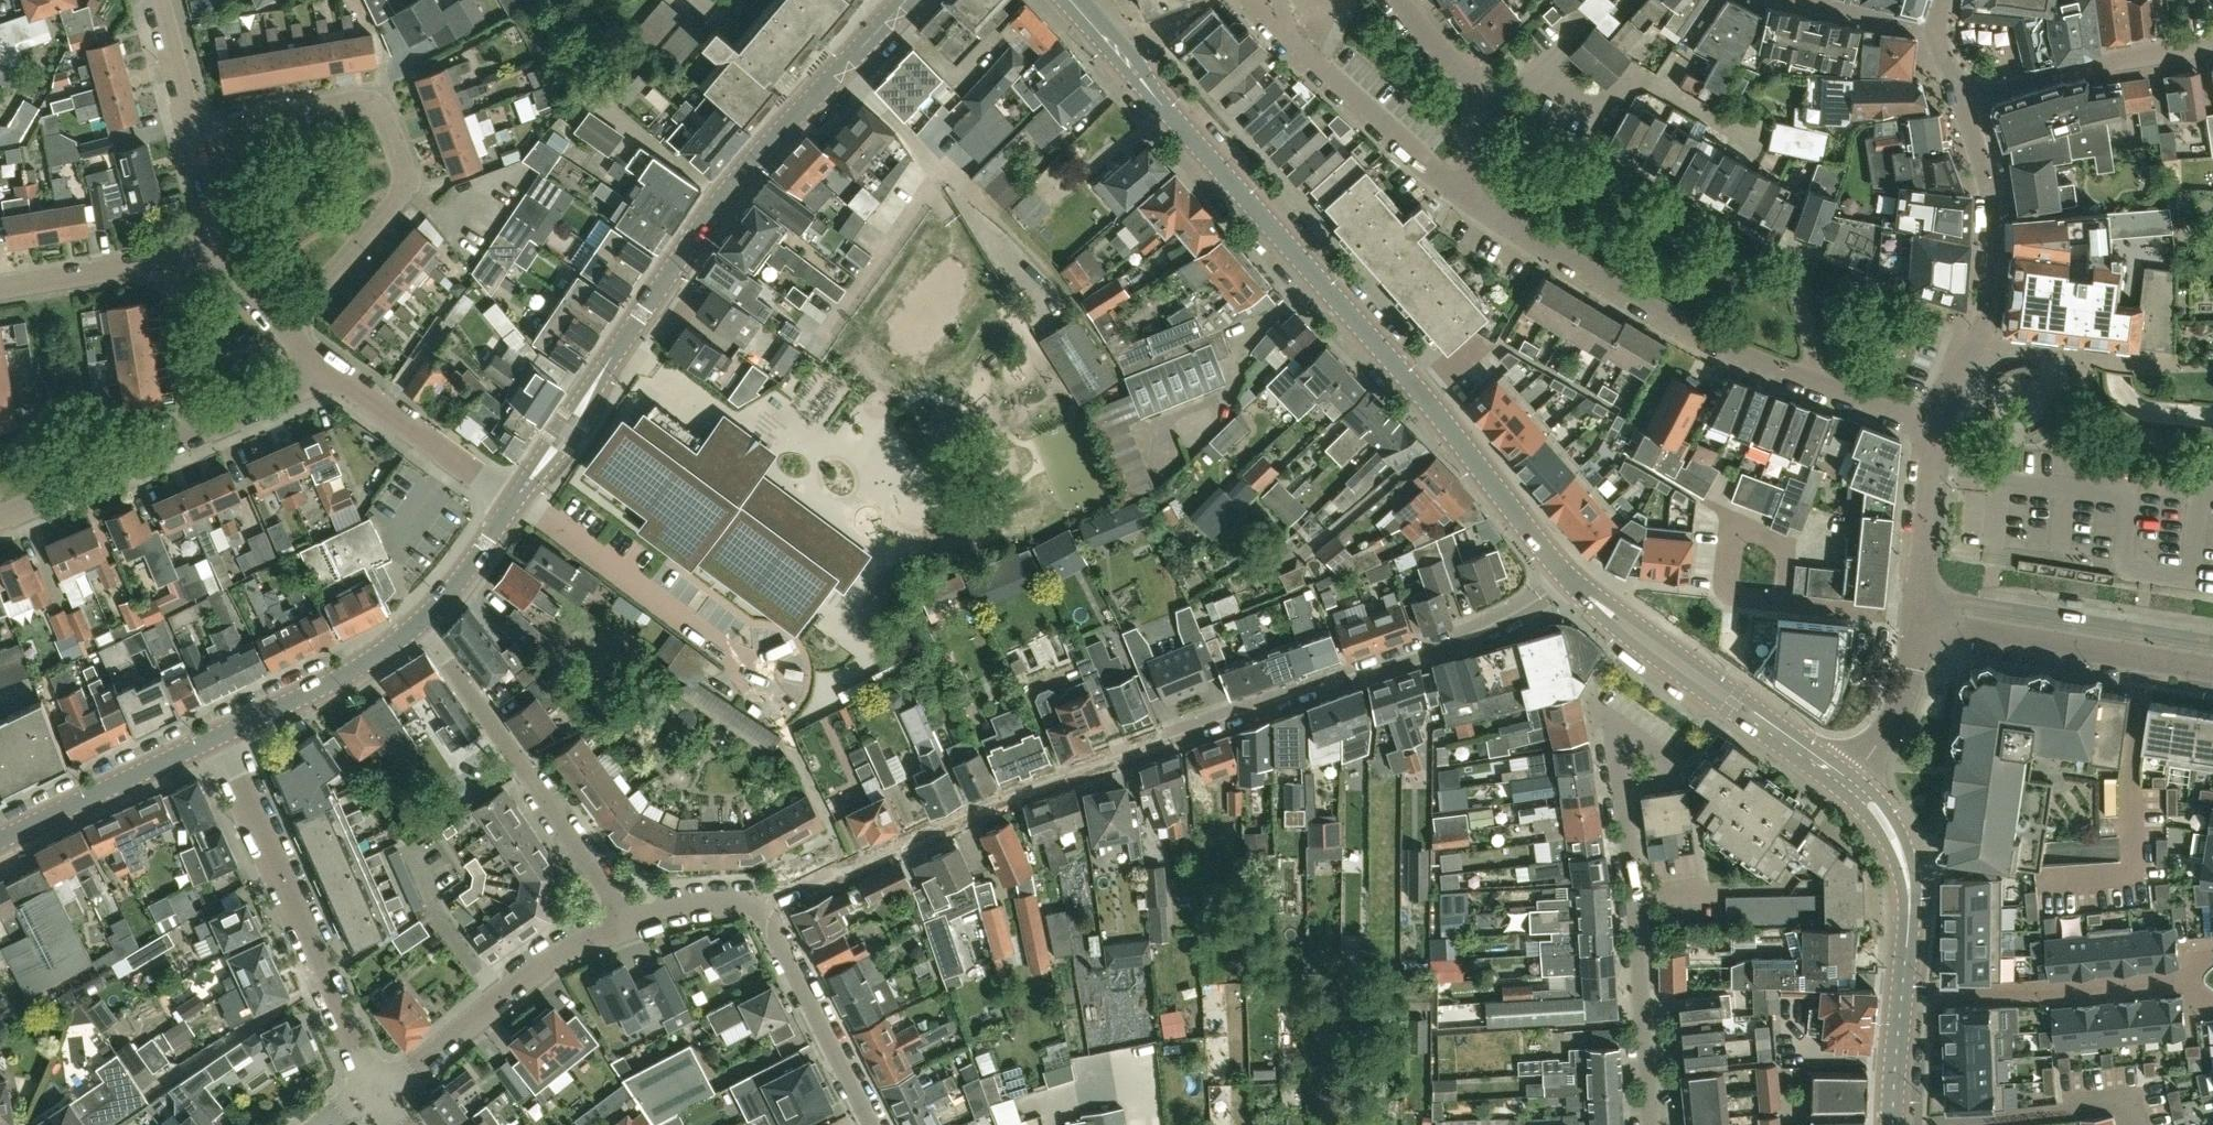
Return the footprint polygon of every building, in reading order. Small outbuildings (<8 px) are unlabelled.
[(29,17),(0,27),(0,64),(16,67),(19,50),(16,43),(30,39),(32,45),(47,39),(39,15),(58,8),(60,8),(57,0),(23,0),(29,17)] [(60,8),(58,8),(68,36),(94,29),(91,18),(89,5),(74,10),(71,4),(76,2),(76,0),(57,0),(60,8)] [(219,0),(205,0),(207,14),(221,12),(219,0)] [(466,15),(458,2),(441,12),(434,0),(417,0),(394,14),(410,41),(428,31),(434,32),(440,44),(472,25),(466,15)] [(521,0),(511,0),(509,2),(516,15),(526,9),(521,0)] [(664,0),(663,0),(635,32),(654,48),(682,15),(664,0)] [(766,15),(739,47),(717,28),(703,44),(716,55),(725,55),(727,52),(732,56),(705,88),(749,126),(779,91),(770,83),(787,64),(790,67),(819,32),(826,37),(858,0),(779,0),(766,15)] [(742,0),(741,0),(733,9),(739,14),(747,4),(742,0)] [(999,21),(991,14),(1004,0),(945,0),(946,1),(920,29),(957,65),(999,21)] [(1144,14),(1180,0),(1139,0),(1144,14)] [(1496,0),(1447,0),(1447,1),(1446,0),(1445,0),(1442,2),(1450,14),(1455,9),(1460,15),(1466,22),(1467,24),(1496,0)] [(1520,18),(1504,0),(1496,0),(1467,24),(1466,22),(1463,25),(1472,35),(1476,31),(1489,46),(1520,18)] [(1582,3),(1579,0),(1553,0),(1566,13),(1578,7),(1582,3)] [(1602,0),(1584,0),(1582,3),(1578,7),(1588,16),(1602,0)] [(1610,0),(1602,0),(1588,16),(1598,25),(1616,5),(1610,0)] [(1706,0),(1645,0),(1609,41),(1624,54),(1658,15),(1666,20),(1664,23),(1682,36),(1706,0)] [(1731,0),(1726,0),(1692,49),(1714,60),(1704,80),(1686,71),(1679,86),(1718,106),(1725,92),(1740,64),(1738,63),(1749,38),(1761,14),(1731,0)] [(1926,0),(1854,0),(1915,15),(1922,11),(1926,0)] [(1961,0),(1963,1),(1961,20),(2001,24),(2004,24),(2012,25),(2025,72),(2054,64),(2048,44),(2050,43),(2057,63),(2099,51),(2098,43),(2093,0),(1961,0)] [(2129,39),(2125,0),(2096,0),(2100,43),(2129,39)] [(2155,36),(2152,0),(2125,0),(2129,39),(2155,36)] [(1057,36),(1036,15),(1025,4),(1000,31),(1010,41),(1023,34),(1029,39),(1019,50),(1032,62),(1057,36)] [(1256,56),(1256,57),(1259,54),(1266,48),(1267,48),(1247,26),(1246,27),(1241,21),(1235,21),(1228,26),(1211,6),(1170,42),(1215,93),(1216,92),(1215,92),(1256,56)] [(1561,15),(1552,6),(1543,15),(1547,20),(1551,24),(1561,15)] [(1855,44),(1859,29),(1818,19),(1817,22),(1807,20),(1808,17),(1767,7),(1765,16),(1757,42),(1749,38),(1738,63),(1740,64),(1762,72),(1764,63),(1773,57),(1774,54),(1778,55),(1777,57),(1791,61),(1787,73),(1811,73),(1812,66),(1820,68),(1826,71),(1860,73),(1861,50),(1862,45),(1855,44)] [(354,28),(352,14),(342,16),(344,30),(354,28)] [(329,32),(326,18),(316,19),(319,34),(329,32)] [(696,28),(687,20),(659,52),(677,68),(701,41),(692,33),(696,28)] [(304,36),(301,22),(291,24),(294,38),(304,36)] [(278,41),(276,26),(266,28),(269,42),(278,41)] [(1624,54),(1609,41),(1594,28),(1573,51),(1569,56),(1580,65),(1605,86),(1605,87),(1630,59),(1624,54)] [(94,29),(68,36),(67,36),(71,49),(97,42),(94,29)] [(1911,77),(1915,36),(1881,33),(1879,44),(1874,43),(1876,31),(1864,29),(1864,30),(1862,45),(1861,50),(1860,73),(1873,73),(1911,77)] [(253,44),(251,30),(241,32),(244,46),(253,44)] [(251,85),(246,56),(231,59),(227,35),(216,37),(225,89),(251,85)] [(372,35),(346,39),(351,68),(377,64),(372,35)] [(1032,62),(1012,84),(1032,108),(1045,96),(1052,102),(1087,71),(1057,36),(1032,62)] [(351,68),(346,39),(321,43),(326,73),(351,68)] [(88,49),(92,63),(79,66),(82,78),(95,74),(95,75),(125,67),(117,40),(88,49)] [(326,73),(321,43),(296,48),(301,77),(326,73)] [(1012,84),(1032,62),(1019,50),(1013,44),(963,98),(972,107),(981,116),(993,103),(1012,84)] [(913,47),(898,61),(899,62),(900,61),(929,91),(929,90),(942,78),(913,47)] [(301,77),(296,48),(271,52),(276,81),(301,77)] [(1276,58),(1266,48),(1259,54),(1269,65),(1276,58)] [(276,81),(271,52),(246,56),(251,85),(276,81)] [(1274,77),(1256,57),(1256,56),(1215,92),(1216,92),(1234,113),(1274,77)] [(455,93),(452,86),(462,82),(459,75),(472,70),(468,61),(418,79),(427,104),(455,93)] [(899,62),(886,74),(887,75),(888,75),(917,105),(917,104),(929,93),(930,91),(929,90),(929,91),(900,61),(899,62)] [(649,80),(629,62),(607,86),(627,104),(649,80)] [(132,92),(125,67),(95,75),(99,87),(72,95),(75,108),(132,92)] [(70,82),(67,70),(54,73),(52,87),(70,82)] [(2205,115),(2198,70),(2164,76),(2169,109),(2179,107),(2181,119),(2205,115)] [(1039,150),(1057,135),(1107,94),(1087,71),(1052,102),(1048,106),(1023,130),(1039,150)] [(887,75),(874,88),(876,90),(903,119),(904,119),(904,118),(917,106),(918,105),(917,104),(917,105),(888,75),(887,75)] [(1851,78),(1823,76),(1821,100),(1807,99),(1807,101),(1796,100),(1794,124),(1798,125),(1802,126),(1807,127),(1805,121),(1846,122),(1850,127),(1855,123),(1851,118),(1850,115),(1849,115),(1851,79),(1851,78)] [(1274,77),(1234,113),(1252,133),(1292,97),(1274,77)] [(2123,113),(2123,112),(2119,83),(2088,88),(2084,77),(2063,82),(2062,80),(2013,96),(1993,102),(1989,110),(2001,147),(2008,145),(2051,131),(2077,123),(2106,117),(2123,113)] [(1927,110),(1920,79),(1910,79),(1860,79),(1851,79),(1849,115),(1850,115),(1927,110)] [(2151,108),(2147,79),(2119,83),(2123,112),(2138,109),(2140,124),(2157,122),(2155,107),(2151,108)] [(1292,86),(1297,92),(1305,85),(1298,80),(1292,86)] [(464,116),(461,109),(473,105),(471,98),(491,91),(488,82),(478,86),(477,85),(455,93),(427,104),(435,127),(464,116)] [(1315,94),(1305,85),(1297,92),(1306,102),(1315,94)] [(554,106),(547,87),(533,92),(540,111),(554,106)] [(139,117),(132,92),(75,108),(79,121),(106,114),(110,126),(139,117)] [(731,153),(751,131),(709,95),(698,109),(687,100),(678,110),(698,127),(699,126),(731,153)] [(1292,97),(1252,133),(1269,152),(1309,117),(1292,97)] [(863,103),(824,149),(838,161),(856,177),(855,178),(882,201),(891,188),(882,180),(867,167),(896,133),(897,133),(863,103)] [(981,116),(974,124),(996,145),(1015,127),(993,103),(981,116)] [(974,124),(981,116),(972,107),(952,128),(961,137),(974,124)] [(1643,160),(1660,128),(1661,129),(1666,120),(1642,107),(1637,116),(1626,109),(1606,146),(1618,152),(1630,159),(1632,154),(1642,160),(1643,160)] [(731,153),(699,126),(698,127),(678,110),(672,118),(681,126),(670,139),(712,176),(731,153)] [(32,120),(14,112),(6,130),(24,138),(32,120)] [(57,113),(42,117),(45,135),(60,132),(57,113)] [(1946,147),(1941,113),(1928,114),(1903,117),(1905,133),(1887,135),(1887,119),(1876,120),(1875,137),(1876,149),(1884,148),(1907,145),(1908,152),(1946,147)] [(1333,130),(1345,120),(1337,114),(1327,123),(1333,130)] [(472,141),(464,116),(435,127),(444,151),(472,141)] [(1309,117),(1269,152),(1269,153),(1286,172),(1327,136),(1309,117)] [(2111,153),(2106,117),(2077,123),(2051,131),(2008,145),(2011,161),(2009,162),(2017,213),(2076,204),(2072,181),(2056,184),(2052,161),(2111,153)] [(1352,127),(1345,120),(1333,130),(1340,137),(1352,127)] [(1772,134),(1769,148),(1798,154),(1823,160),(1829,132),(1807,127),(1802,126),(1798,125),(1794,124),(1775,120),(1774,123),(1772,134)] [(1679,175),(1694,147),(1698,138),(1676,126),(1671,134),(1661,129),(1660,128),(1643,160),(1642,160),(1639,164),(1652,171),(1663,177),(1668,169),(1678,174),(1679,175)] [(482,166),(478,156),(488,152),(485,146),(511,137),(508,128),(472,141),(444,151),(453,176),(482,166)] [(2159,132),(2162,159),(2177,158),(2174,130),(2159,132)] [(552,131),(545,142),(561,153),(569,142),(552,131)] [(81,158),(77,145),(76,141),(60,132),(45,135),(50,165),(81,159),(81,158)] [(1697,196),(1706,180),(1705,179),(1716,159),(1706,154),(1714,139),(1703,133),(1700,139),(1698,138),(1694,147),(1679,175),(1678,174),(1673,183),(1697,196)] [(77,145),(81,158),(116,149),(112,135),(77,145)] [(1310,188),(1345,156),(1327,136),(1286,172),(1287,172),(1305,192),(1310,188)] [(808,137),(791,156),(820,179),(836,161),(823,150),(808,137)] [(542,142),(537,139),(522,162),(539,173),(540,172),(546,176),(560,154),(563,156),(543,142),(542,142)] [(153,171),(146,144),(117,152),(121,166),(108,170),(111,183),(153,171)] [(686,210),(701,187),(640,145),(625,167),(625,168),(686,210)] [(904,145),(895,156),(900,160),(908,151),(904,145)] [(1954,179),(1954,174),(1950,171),(1948,160),(1950,158),(1949,149),(1947,149),(1946,147),(1908,152),(1907,145),(1884,148),(1888,176),(1893,176),(1911,173),(1912,182),(1952,186),(1951,183),(1954,179)] [(23,160),(21,147),(7,149),(9,163),(23,160)] [(1109,203),(1119,215),(1144,193),(1141,189),(1166,167),(1159,159),(1160,154),(1155,149),(1150,149),(1148,147),(1121,170),(1132,183),(1109,203)] [(908,151),(900,160),(906,166),(912,157),(908,151)] [(1487,314),(1417,235),(1436,219),(1420,202),(1402,219),(1375,188),(1380,184),(1351,151),(1345,156),(1310,188),(1338,219),(1332,224),(1446,351),(1471,329),(1487,314)] [(1724,200),(1744,163),(1721,151),(1716,159),(1705,179),(1706,180),(1716,185),(1712,193),(1724,200)] [(820,179),(791,156),(773,175),(803,198),(804,197),(815,206),(821,198),(816,194),(810,190),(820,179)] [(687,210),(686,210),(625,168),(625,167),(615,160),(608,171),(631,187),(624,197),(624,198),(671,231),(672,231),(687,210)] [(900,160),(894,167),(901,173),(906,166),(900,160)] [(1830,235),(1838,215),(1828,213),(1832,204),(1834,197),(1846,166),(1818,162),(1808,187),(1792,228),(1819,239),(1821,232),(1830,235)] [(1751,204),(1767,176),(1744,163),(1724,200),(1736,206),(1740,198),(1751,204)] [(894,167),(889,173),(896,180),(901,173),(894,167)] [(24,171),(26,184),(27,184),(29,196),(40,194),(38,182),(37,169),(24,171)] [(161,199),(153,171),(111,183),(105,185),(91,187),(98,227),(112,224),(108,199),(128,193),(132,207),(161,199)] [(1022,190),(1003,171),(984,189),(1003,209),(1022,190)] [(545,177),(546,176),(540,172),(539,173),(526,194),(550,210),(564,190),(545,177)] [(889,173),(882,180),(891,188),(896,180),(889,173)] [(1170,211),(1193,192),(1176,173),(1140,204),(1140,205),(1123,219),(1142,241),(1149,236),(1152,232),(1152,233),(1159,227),(1173,215),(1170,211)] [(1967,240),(1970,193),(1953,191),(1952,186),(1912,182),(1911,173),(1893,176),(1892,185),(1899,186),(1894,226),(1967,240)] [(1780,234),(1797,203),(1786,197),(1791,189),(1767,176),(1751,204),(1744,216),(1755,222),(1752,226),(1765,233),(1776,240),(1777,239),(1780,234)] [(66,190),(64,178),(51,180),(53,192),(66,190)] [(823,233),(829,224),(768,178),(754,198),(758,201),(799,232),(808,221),(823,233)] [(657,252),(671,231),(624,198),(624,197),(601,181),(594,192),(617,207),(609,219),(657,252)] [(17,198),(29,196),(27,184),(26,184),(15,186),(17,198)] [(1051,208),(1032,189),(1013,208),(1031,227),(1051,208)] [(1209,213),(1193,192),(1170,211),(1173,215),(1159,227),(1166,235),(1174,228),(1178,232),(1192,221),(1195,224),(1209,213)] [(512,214),(537,230),(550,210),(526,194),(512,214)] [(84,203),(57,207),(62,236),(89,232),(84,203)] [(1832,204),(1828,213),(1838,215),(1844,216),(1846,207),(1832,204)] [(778,242),(787,230),(755,205),(753,208),(749,207),(744,214),(746,217),(738,227),(787,263),(815,285),(822,276),(808,266),(809,265),(801,260),(803,257),(786,244),(785,246),(778,242)] [(62,236),(57,207),(32,211),(36,240),(62,236)] [(2169,208),(2105,213),(2107,238),(2173,233),(2169,208)] [(36,240),(32,211),(4,215),(9,245),(36,240)] [(1224,231),(1209,213),(1195,224),(1192,221),(1178,232),(1188,243),(1169,254),(1177,264),(1195,252),(1196,253),(1224,231)] [(2108,258),(2108,254),(2107,238),(2105,213),(2012,220),(2013,251),(2066,257),(2066,254),(2065,239),(2085,237),(2086,257),(2092,256),(2108,258)] [(512,214),(499,234),(523,250),(537,230),(512,214)] [(1963,304),(1967,240),(1894,226),(1891,225),(1891,228),(1881,228),(1881,224),(1844,216),(1838,215),(1830,235),(1823,253),(1847,263),(1852,250),(1868,256),(1863,270),(1907,288),(1963,304)] [(838,232),(848,240),(855,231),(845,223),(838,232)] [(400,247),(429,273),(439,281),(445,275),(435,266),(439,260),(432,254),(439,246),(417,227),(400,247)] [(595,249),(637,278),(653,255),(611,227),(595,249)] [(787,263),(738,227),(731,237),(728,235),(723,242),(724,246),(721,249),(754,274),(768,256),(769,256),(770,263),(781,271),(787,263)] [(1152,233),(1152,232),(1149,236),(1142,241),(1137,246),(1145,254),(1160,240),(1152,233)] [(523,250),(499,234),(473,272),(492,296),(523,250)] [(1206,276),(1213,285),(1250,260),(1228,235),(1221,241),(1195,257),(1195,256),(1173,269),(1190,289),(1206,276)] [(864,265),(872,254),(856,243),(848,254),(864,265)] [(437,315),(444,307),(418,285),(429,273),(400,247),(383,266),(405,285),(404,287),(437,315)] [(622,300),(637,278),(595,249),(580,272),(622,300)] [(705,266),(699,273),(753,312),(753,313),(764,321),(773,308),(746,290),(754,279),(719,253),(714,250),(704,264),(705,266)] [(2139,307),(2138,307),(2112,305),(2118,255),(2108,254),(2108,258),(2092,256),(2086,257),(2084,276),(2064,273),(2066,257),(2013,251),(2012,257),(2010,256),(2008,271),(2011,271),(2006,309),(2003,309),(2001,323),(2004,323),(2003,331),(2009,332),(2009,335),(2023,337),(2024,334),(2062,339),(2061,342),(2076,344),(2076,341),(2113,345),(2113,348),(2127,350),(2128,347),(2134,348),(2139,307)] [(1091,278),(1077,257),(1060,270),(1074,291),(1091,278)] [(1272,285),(1250,260),(1213,285),(1225,299),(1199,321),(1186,304),(1168,317),(1173,325),(1132,341),(1110,308),(1093,319),(1121,366),(1151,355),(1151,357),(1174,347),(1175,350),(1222,332),(1220,328),(1244,318),(1246,317),(1277,303),(1265,291),(1272,285)] [(404,287),(405,285),(383,266),(367,285),(389,305),(404,287)] [(2144,267),(2138,307),(2139,307),(2134,348),(2174,353),(2175,271),(2144,267)] [(604,326),(619,304),(577,276),(562,298),(604,326)] [(1545,322),(1565,289),(1545,277),(1525,310),(1545,322)] [(1093,319),(1110,308),(1130,295),(1119,278),(1082,301),(1093,319)] [(459,298),(467,288),(461,283),(456,284),(450,291),(459,298)] [(372,324),(389,305),(367,285),(350,304),(372,324)] [(794,285),(785,297),(797,305),(805,293),(794,285)] [(697,313),(743,346),(752,334),(741,326),(751,313),(715,288),(697,313)] [(1564,334),(1584,301),(1565,289),(1545,322),(1564,334)] [(589,348),(604,326),(562,298),(547,319),(589,348)] [(1583,346),(1603,313),(1584,301),(1564,334),(1583,346)] [(161,317),(146,319),(144,302),(110,307),(114,333),(148,328),(162,326),(161,317)] [(372,324),(350,304),(333,324),(355,343),(372,324)] [(422,322),(401,304),(394,311),(415,330),(422,322)] [(1291,355),(1315,334),(1296,313),(1283,325),(1280,321),(1269,332),(1252,352),(1259,357),(1262,360),(1277,340),(1291,355)] [(1623,324),(1622,324),(1603,313),(1583,346),(1603,358),(1606,354),(1605,354),(1623,324)] [(1041,340),(1080,401),(1116,379),(1077,317),(1041,340)] [(589,348),(547,319),(531,342),(573,371),(589,348)] [(1624,365),(1644,332),(1624,320),(1622,324),(1623,324),(1605,354),(1606,354),(1624,365)] [(396,333),(385,323),(378,331),(389,341),(396,333)] [(31,324),(6,325),(6,344),(31,343),(31,324)] [(669,351),(704,376),(714,362),(726,370),(734,359),(687,325),(669,351)] [(795,344),(803,332),(793,325),(785,336),(795,344)] [(165,341),(150,343),(148,328),(114,333),(118,358),(152,352),(166,350),(165,341)] [(541,422),(563,388),(560,386),(559,383),(568,370),(539,350),(537,353),(525,340),(524,341),(514,329),(503,338),(511,345),(503,357),(497,353),(485,369),(492,379),(510,392),(508,394),(514,399),(541,422)] [(1225,384),(1216,360),(1230,355),(1222,332),(1175,350),(1174,347),(1151,357),(1154,364),(1126,375),(1141,416),(1225,384)] [(1644,377),(1664,344),(1644,332),(1624,365),(1644,377)] [(1526,354),(1532,343),(1524,339),(1518,349),(1526,354)] [(379,352),(368,343),(363,350),(373,359),(379,352)] [(1540,348),(1532,343),(1526,354),(1534,358),(1540,348)] [(1317,399),(1318,400),(1349,369),(1325,345),(1277,392),(1300,416),(1317,399)] [(743,347),(738,355),(762,369),(767,361),(743,347)] [(1508,351),(1499,359),(1508,369),(1520,358),(1508,351)] [(169,366),(154,368),(152,352),(118,358),(122,383),(155,377),(170,375),(169,366)] [(446,367),(432,357),(407,391),(428,406),(452,372),(446,368),(446,367)] [(1565,376),(1571,365),(1563,361),(1557,372),(1565,376)] [(766,374),(751,364),(740,379),(755,390),(766,374)] [(1579,370),(1571,365),(1565,376),(1573,381),(1579,370)] [(527,441),(541,422),(514,399),(509,406),(486,389),(487,387),(468,368),(463,374),(457,368),(452,374),(474,395),(479,398),(480,397),(502,415),(527,441)] [(1334,416),(1365,385),(1349,369),(1318,400),(1334,416)] [(1519,392),(1503,374),(1465,408),(1481,426),(1519,392)] [(1688,374),(1683,382),(1672,376),(1671,377),(1673,378),(1668,387),(1666,386),(1665,388),(1667,389),(1662,397),(1661,397),(1660,398),(1662,399),(1657,407),(1656,407),(1655,408),(1656,409),(1652,418),(1650,417),(1649,418),(1651,419),(1645,431),(1636,427),(1624,450),(1628,451),(1674,478),(1681,465),(1684,458),(1682,457),(1689,442),(1680,437),(1681,435),(1683,436),(1684,434),(1682,434),(1687,424),(1689,425),(1689,424),(1688,423),(1692,415),(1694,416),(1694,414),(1693,413),(1698,404),(1699,405),(1700,403),(1699,403),(1703,395),(1704,395),(1705,394),(1693,387),(1697,379),(1688,374)] [(11,400),(7,375),(0,376),(0,402),(11,400)] [(1729,436),(1749,385),(1727,376),(1702,425),(1729,436)] [(173,390),(158,393),(155,377),(122,383),(126,407),(174,400),(173,390)] [(803,417),(852,441),(872,402),(823,377),(803,417)] [(1553,377),(1549,385),(1560,392),(1565,384),(1553,377)] [(1565,384),(1560,392),(1572,398),(1577,390),(1565,384)] [(1604,399),(1610,388),(1603,384),(1597,394),(1604,399)] [(1749,444),(1769,392),(1749,385),(1729,436),(1749,444)] [(1241,408),(1255,396),(1248,388),(1239,395),(1241,408)] [(1344,450),(1387,407),(1368,388),(1343,413),(1351,421),(1325,448),(1333,456),(1341,448),(1344,450)] [(1618,392),(1610,388),(1604,399),(1612,403),(1618,392)] [(1519,392),(1481,426),(1497,444),(1535,410),(1519,392)] [(1769,452),(1790,400),(1769,392),(1749,444),(1769,452)] [(502,415),(480,397),(479,398),(474,405),(477,408),(472,415),(492,430),(483,438),(494,449),(501,443),(515,459),(527,441),(502,415)] [(16,426),(11,400),(0,402),(0,428),(16,426)] [(1790,460),(1810,408),(1790,400),(1769,452),(1790,460)] [(1596,401),(1591,409),(1603,416),(1608,408),(1596,401)] [(864,555),(755,474),(770,454),(757,444),(760,440),(751,433),(748,438),(724,420),(708,442),(655,402),(633,432),(624,425),(611,442),(610,441),(590,468),(654,515),(644,528),(690,563),(695,555),(793,629),(818,596),(817,595),(828,580),(839,589),(864,555)] [(113,415),(112,410),(111,406),(107,403),(99,404),(94,405),(96,418),(113,415)] [(1379,448),(1403,424),(1387,407),(1344,450),(1341,448),(1333,456),(1342,464),(1368,438),(1379,448)] [(1829,445),(1839,417),(1830,414),(1830,416),(1810,408),(1790,460),(1811,468),(1821,442),(1829,445)] [(1535,410),(1497,444),(1498,445),(1498,444),(1512,461),(1513,461),(1548,430),(1549,431),(1552,429),(1535,410)] [(1248,428),(1235,414),(1209,440),(1222,453),(1248,428)] [(1617,414),(1610,425),(1618,430),(1625,418),(1617,414)] [(1111,468),(1142,455),(1128,422),(1128,421),(1096,435),(1111,468)] [(1405,423),(1403,424),(1379,448),(1347,480),(1349,482),(1335,496),(1346,506),(1361,494),(1373,482),(1368,477),(1378,467),(1379,469),(1387,461),(1386,459),(1388,457),(1398,467),(1411,457),(1429,449),(1425,445),(1426,444),(1405,423)] [(1850,453),(1858,455),(1896,469),(1900,437),(1860,423),(1850,453)] [(1610,425),(1604,437),(1612,441),(1618,430),(1610,425)] [(1522,477),(1526,481),(1564,448),(1562,445),(1549,431),(1548,430),(1513,461),(1512,461),(1510,463),(1522,477)] [(342,473),(335,459),(336,459),(324,431),(299,442),(311,469),(330,514),(353,504),(347,487),(333,492),(327,479),(342,473)] [(311,469),(299,442),(275,452),(298,505),(308,501),(297,475),(311,469)] [(1564,448),(1526,481),(1542,498),(1542,499),(1577,468),(1578,468),(1581,466),(1579,465),(1564,448)] [(298,505),(275,452),(250,463),(262,490),(274,486),(280,500),(280,499),(285,511),(298,505)] [(1279,472),(1262,454),(1242,473),(1260,491),(1279,472)] [(1693,454),(1686,466),(1712,482),(1719,470),(1693,454)] [(1893,498),(1896,469),(1858,455),(1847,482),(1893,498)] [(1405,521),(1455,476),(1436,456),(1416,475),(1425,484),(1396,511),(1404,520),(1405,521)] [(1624,460),(1620,468),(1632,474),(1636,465),(1624,460)] [(1315,465),(1295,484),(1301,490),(1321,471),(1315,465)] [(1712,482),(1686,466),(1685,468),(1681,465),(1674,478),(1696,492),(1703,496),(1712,482)] [(1542,498),(1539,501),(1540,502),(1555,520),(1593,485),(1578,468),(1577,468),(1542,499),(1542,498)] [(1806,481),(1800,496),(1799,500),(1811,504),(1822,474),(1810,469),(1806,481)] [(230,472),(205,482),(216,510),(232,546),(243,542),(233,518),(235,518),(229,504),(242,499),(230,472)] [(1648,472),(1643,480),(1655,487),(1659,479),(1648,472)] [(1745,506),(1756,479),(1741,473),(1730,501),(1745,506)] [(1800,496),(1806,481),(1790,475),(1784,490),(1800,496)] [(1437,515),(1444,523),(1473,495),(1455,476),(1405,521),(1400,526),(1411,536),(1424,523),(1426,525),(1437,515)] [(1289,503),(1295,496),(1278,479),(1263,494),(1280,512),(1289,503)] [(1659,479),(1655,487),(1666,493),(1671,486),(1659,479)] [(1759,512),(1770,484),(1756,479),(1745,506),(1759,512)] [(216,510),(205,482),(181,492),(199,533),(198,533),(209,560),(210,559),(220,555),(209,530),(213,528),(207,514),(216,510)] [(1889,534),(1893,498),(1847,482),(1842,534),(1847,535),(1844,569),(1796,564),(1793,593),(1883,602),(1889,534)] [(1774,518),(1784,490),(1770,484),(1759,512),(1773,517),(1774,518)] [(1593,485),(1555,520),(1556,520),(1571,536),(1570,536),(1571,537),(1609,503),(1593,485)] [(1675,488),(1671,496),(1682,503),(1687,495),(1675,488)] [(1790,525),(1798,502),(1799,500),(1800,496),(1784,490),(1774,518),(1773,517),(1769,526),(1787,534),(1790,525)] [(199,533),(181,492),(156,503),(172,541),(183,537),(185,535),(189,537),(198,533),(199,533)] [(1280,512),(1291,523),(1306,508),(1295,496),(1289,503),(1280,512)] [(1128,506),(1114,512),(1122,532),(1150,521),(1142,500),(1128,506)] [(1609,503),(1571,537),(1586,554),(1587,555),(1588,556),(1594,550),(1593,549),(1625,521),(1624,520),(1609,503)] [(179,576),(175,567),(159,529),(151,532),(146,521),(140,523),(134,508),(109,519),(121,547),(122,547),(127,560),(146,552),(160,585),(179,576)] [(1625,521),(1593,549),(1594,550),(1603,561),(1602,561),(1602,562),(1602,563),(1623,574),(1624,572),(1625,571),(1638,573),(1639,573),(1644,525),(1645,525),(1646,514),(1637,509),(1624,520),(1625,521)] [(1122,532),(1114,512),(1080,526),(1088,546),(1122,532)] [(371,517),(301,551),(341,636),(390,613),(383,600),(394,589),(382,564),(392,559),(392,558),(390,558),(371,517)] [(1492,518),(1478,526),(1488,543),(1502,535),(1492,518)] [(294,549),(282,521),(268,527),(280,555),(294,549)] [(93,525),(70,535),(83,566),(94,561),(103,582),(114,578),(105,557),(106,556),(93,525)] [(1638,573),(1638,575),(1640,575),(1662,578),(1668,527),(1645,525),(1644,525),(1639,573),(1638,573)] [(1668,527),(1662,578),(1687,581),(1692,530),(1668,527)] [(275,556),(264,531),(248,538),(253,549),(237,556),(243,570),(275,556)] [(1497,549),(1463,561),(1453,531),(1436,538),(1450,579),(1463,575),(1472,601),(1499,592),(1495,579),(1506,575),(1497,549)] [(83,566),(70,535),(47,544),(60,575),(61,574),(75,605),(85,601),(72,570),(83,566)] [(1329,564),(1350,553),(1334,535),(1316,550),(1329,564)] [(1451,622),(1445,606),(1450,604),(1445,591),(1453,588),(1450,579),(1436,538),(1434,539),(1412,549),(1428,595),(1413,601),(1424,632),(1451,622)] [(1050,541),(1034,549),(1050,582),(1066,574),(1050,541)] [(1371,542),(1350,553),(1329,564),(1344,578),(1381,562),(1371,542)] [(542,543),(537,549),(535,548),(533,547),(530,548),(528,549),(526,552),(526,554),(526,557),(527,559),(529,561),(527,564),(561,588),(570,575),(594,592),(603,579),(581,564),(578,569),(576,567),(576,566),(542,543)] [(1031,568),(1024,550),(965,574),(973,592),(1031,568)] [(31,591),(38,607),(53,600),(39,568),(34,571),(26,553),(1,564),(15,597),(31,591)] [(220,555),(210,559),(222,588),(232,583),(220,555)] [(1393,575),(1389,561),(1366,569),(1371,582),(1393,575)] [(190,565),(189,562),(175,567),(179,576),(189,600),(208,591),(203,578),(202,579),(195,563),(190,565)] [(530,597),(554,614),(561,605),(537,587),(541,582),(514,562),(505,573),(500,575),(495,581),(496,585),(495,586),(523,606),(530,597)] [(338,638),(323,608),(314,612),(297,578),(291,581),(284,566),(278,569),(296,606),(316,648),(338,638)] [(938,583),(947,600),(953,613),(973,604),(961,574),(938,583)] [(257,639),(272,669),(294,658),(262,594),(263,593),(255,577),(244,582),(269,633),(257,639)] [(918,592),(930,622),(953,613),(947,600),(938,583),(918,592)] [(0,589),(0,616),(9,614),(0,589)] [(316,648),(296,606),(283,612),(272,589),(263,593),(262,594),(294,658),(316,648)] [(1337,605),(1331,589),(1320,593),(1326,609),(1337,605)] [(233,622),(231,623),(227,613),(228,612),(218,591),(207,596),(208,598),(213,609),(222,628),(247,680),(268,670),(253,640),(244,645),(233,622)] [(1316,632),(1309,612),(1311,612),(1303,592),(1292,595),(1317,668),(1341,660),(1329,628),(1316,632)] [(1385,595),(1389,608),(1368,615),(1379,647),(1409,636),(1394,592),(1385,595)] [(1239,609),(1233,593),(1205,603),(1211,618),(1239,609)] [(1317,668),(1292,595),(1284,599),(1288,613),(1290,618),(1289,618),(1296,639),(1283,644),(1295,676),(1317,668)] [(138,608),(135,598),(119,604),(129,629),(144,623),(139,610),(138,608)] [(208,598),(189,607),(194,618),(213,609),(208,598)] [(156,600),(138,608),(139,610),(144,623),(146,626),(164,617),(156,600)] [(1213,657),(1207,640),(1190,604),(1176,609),(1178,628),(1185,645),(1170,651),(1187,692),(1198,688),(1200,691),(1210,687),(1200,662),(1213,657)] [(444,635),(483,686),(510,665),(516,673),(530,663),(514,642),(501,652),(497,648),(499,646),(468,606),(444,635)] [(194,618),(189,607),(169,616),(174,627),(194,618)] [(75,631),(79,640),(87,637),(92,635),(81,608),(67,614),(75,631)] [(75,631),(67,614),(65,614),(63,609),(49,616),(59,638),(75,631)] [(539,633),(515,609),(503,626),(524,653),(533,646),(539,633)] [(1379,647),(1368,615),(1348,623),(1343,609),(1333,612),(1348,657),(1359,654),(1379,647)] [(1295,676),(1283,644),(1268,649),(1261,627),(1255,612),(1246,615),(1272,684),(1295,676)] [(1741,628),(1759,631),(1761,616),(1743,613),(1741,628)] [(1272,684),(1246,615),(1237,618),(1243,634),(1251,655),(1239,659),(1251,691),(1272,684)] [(1843,678),(1845,659),(1847,658),(1848,658),(1849,657),(1850,656),(1850,654),(1850,653),(1850,651),(1849,650),(1848,650),(1846,649),(1849,625),(1777,618),(1771,678),(1826,717),(1828,713),(1830,710),(1833,706),(1835,702),(1836,698),(1838,694),(1840,690),(1841,686),(1842,682),(1843,678)] [(1533,705),(1576,694),(1604,650),(1586,634),(1585,635),(1586,636),(1585,637),(1574,629),(1574,627),(1575,627),(1575,626),(1570,624),(1564,623),(1558,622),(1552,622),(1546,624),(1541,626),(1537,628),(1533,631),(1529,634),(1526,638),(1432,665),(1433,671),(1440,702),(1441,707),(1443,707),(1447,726),(1455,724),(1471,720),(1533,705)] [(127,629),(125,623),(113,629),(116,634),(127,629)] [(1187,692),(1170,651),(1155,657),(1148,641),(1136,625),(1122,631),(1142,679),(1154,674),(1166,704),(1177,700),(1175,697),(1187,692)] [(152,650),(165,644),(156,626),(143,631),(149,643),(152,650)] [(247,680),(222,628),(211,633),(216,643),(207,647),(213,659),(228,689),(247,680)] [(142,629),(132,633),(139,648),(149,643),(142,629)] [(59,638),(56,639),(65,659),(83,652),(79,640),(75,631),(59,638)] [(139,648),(132,633),(123,637),(130,651),(130,650),(131,652),(139,648)] [(1207,640),(1213,657),(1230,699),(1251,691),(1239,659),(1228,663),(1218,635),(1207,640)] [(133,735),(182,711),(164,672),(145,681),(131,652),(130,650),(130,651),(123,637),(99,649),(114,680),(120,694),(119,695),(131,720),(127,722),(133,735)] [(207,700),(228,689),(213,659),(205,663),(194,641),(181,647),(207,700)] [(707,658),(686,641),(678,652),(699,668),(707,658)] [(1107,686),(1122,719),(1132,715),(1136,717),(1144,713),(1145,710),(1147,709),(1133,675),(1126,678),(1116,656),(1108,660),(1100,641),(1084,648),(1096,667),(1104,687),(1107,686)] [(20,644),(9,648),(13,659),(24,655),(20,644)] [(0,651),(0,655),(3,663),(13,659),(9,648),(0,651)] [(479,731),(426,652),(382,679),(383,681),(402,708),(403,708),(410,719),(419,713),(411,702),(426,692),(448,724),(438,730),(451,750),(479,731)] [(182,711),(202,702),(182,659),(162,669),(164,672),(182,711)] [(100,751),(118,742),(100,704),(92,708),(81,686),(79,687),(70,668),(62,671),(100,751)] [(1422,723),(1426,710),(1425,705),(1427,705),(1440,702),(1433,671),(1421,674),(1420,670),(1390,679),(1411,744),(1400,747),(1406,766),(1408,771),(1419,767),(1412,744),(1423,740),(1417,724),(1422,723)] [(100,751),(62,671),(50,677),(59,696),(70,719),(60,724),(76,763),(100,751)] [(2041,752),(2122,764),(2131,696),(2102,692),(2103,687),(1986,671),(1986,677),(1976,684),(1970,683),(1946,857),(2035,870),(2041,871),(2042,866),(2054,783),(2030,779),(2033,758),(2041,752)] [(507,718),(526,744),(554,723),(545,710),(558,700),(540,676),(512,697),(521,708),(507,718)] [(127,722),(131,720),(119,695),(120,694),(114,680),(104,684),(100,677),(89,682),(100,704),(118,742),(133,735),(127,722)] [(1411,744),(1390,679),(1368,686),(1375,721),(1388,717),(1397,748),(1386,751),(1392,771),(1406,766),(1400,747),(1411,744)] [(733,705),(696,681),(680,688),(773,750),(781,737),(767,728),(733,705)] [(1092,747),(1085,730),(1104,722),(1086,681),(1068,688),(1071,696),(1060,701),(1056,691),(1050,689),(1040,693),(1038,699),(1060,759),(1092,747)] [(1369,722),(1361,689),(1333,699),(1341,731),(1341,748),(1340,759),(1367,752),(1368,729),(1369,722)] [(967,692),(957,697),(962,707),(972,702),(967,692)] [(902,703),(902,699),(900,695),(895,693),(891,694),(888,698),(888,703),(890,707),(895,708),(899,707),(902,703)] [(1556,722),(1582,716),(1576,694),(1533,705),(1536,718),(1498,726),(1500,734),(1505,733),(1556,722)] [(393,761),(396,765),(420,749),(383,696),(336,729),(356,758),(376,745),(389,763),(393,761)] [(968,721),(962,707),(957,697),(948,701),(956,718),(949,721),(952,727),(950,727),(956,742),(947,746),(970,796),(995,784),(979,750),(978,751),(971,736),(976,734),(970,721),(968,721)] [(1319,755),(1341,748),(1341,731),(1333,699),(1307,708),(1313,736),(1306,738),(1308,754),(1311,764),(1321,762),(1319,755)] [(5,796),(4,793),(38,776),(39,780),(68,766),(42,700),(0,720),(0,798),(5,796)] [(2170,752),(2177,706),(2151,702),(2144,748),(2169,752),(2170,752)] [(914,704),(899,711),(914,743),(929,736),(928,733),(921,717),(914,704)] [(2193,767),(2202,710),(2179,706),(2177,706),(2170,752),(2169,752),(2167,763),(2193,767)] [(1036,729),(1026,732),(1017,707),(993,717),(998,732),(983,737),(1000,782),(1002,781),(1017,775),(1017,776),(1026,773),(1034,769),(1034,768),(1049,762),(1036,729)] [(1304,762),(1303,709),(1271,721),(1272,763),(1304,762)] [(2202,709),(2202,710),(2193,767),(2212,770),(2212,711),(2202,709)] [(926,715),(921,717),(928,733),(934,731),(926,715)] [(1553,746),(1587,738),(1582,716),(1556,722),(1505,733),(1508,747),(1532,741),(1550,737),(1553,746)] [(1471,720),(1455,724),(1458,737),(1474,733),(1471,720)] [(1272,764),(1272,763),(1271,721),(1239,732),(1241,783),(1260,782),(1260,764),(1272,764)] [(1445,733),(1443,727),(1434,729),(1432,733),(1433,737),(1445,733)] [(364,778),(334,735),(324,742),(317,732),(297,747),(306,760),(298,765),(295,760),(272,770),(283,795),(290,808),(300,803),(304,813),(334,799),(330,790),(332,790),(326,777),(341,766),(354,785),(364,778)] [(596,755),(582,735),(553,757),(567,777),(596,755)] [(1238,769),(1227,736),(1194,748),(1206,781),(1238,769)] [(897,781),(876,738),(864,744),(884,787),(897,781)] [(1814,818),(1798,807),(1772,788),(1749,772),(1758,760),(1732,741),(1716,763),(1709,758),(1692,781),(1688,787),(1638,794),(1644,834),(1660,832),(1664,857),(1677,855),(1674,830),(1691,827),(1688,811),(1694,810),(1710,822),(1707,827),(1773,875),(1791,849),(1823,872),(1823,894),(1725,895),(1725,901),(1726,926),(1775,925),(1797,925),(1797,908),(1823,908),(1823,924),(1863,923),(1862,870),(1856,866),(1856,859),(1810,826),(1809,826),(1814,818)] [(1591,767),(1588,745),(1527,755),(1508,758),(1510,770),(1501,771),(1503,779),(1521,777),(1591,767)] [(913,773),(932,814),(960,800),(934,746),(919,754),(925,767),(913,773)] [(1449,763),(1448,746),(1437,747),(1438,765),(1449,763)] [(863,747),(850,753),(856,767),(869,761),(863,747)] [(1189,807),(1181,752),(1158,760),(1164,778),(1165,778),(1176,809),(1189,807)] [(611,774),(596,755),(567,777),(582,796),(611,774)] [(1176,809),(1165,778),(1164,778),(1158,760),(1136,768),(1142,802),(1146,801),(1150,815),(1154,813),(1157,823),(1166,820),(1178,817),(1178,815),(1176,809)] [(865,828),(872,841),(878,838),(878,840),(885,836),(885,835),(899,828),(889,808),(891,807),(869,761),(856,767),(872,801),(848,812),(857,832),(865,828)] [(457,775),(449,762),(436,771),(444,783),(457,775)] [(1523,789),(1558,784),(1559,793),(1594,788),(1591,767),(1521,777),(1523,789)] [(1458,784),(1456,770),(1438,771),(1440,786),(1458,784)] [(626,794),(611,774),(582,796),(597,816),(626,794)] [(2168,787),(2168,776),(2153,776),(2153,787),(2167,787),(2168,787)] [(2124,803),(2122,778),(2110,778),(2112,804),(2124,803)] [(201,826),(216,819),(198,779),(173,792),(195,846),(208,879),(238,866),(221,830),(206,837),(201,826)] [(1284,809),(1305,809),(1305,805),(1306,805),(1306,784),(1284,784),(1284,809)] [(452,795),(461,809),(478,800),(469,785),(452,795)] [(2178,801),(2178,787),(2168,787),(2167,787),(2167,801),(2178,801)] [(1125,788),(1086,794),(1093,842),(1126,837),(1130,858),(1142,856),(1137,807),(1136,799),(1134,800),(1135,803),(1127,804),(1125,788)] [(1598,810),(1594,788),(1559,793),(1561,804),(1548,806),(1548,804),(1518,809),(1519,821),(1532,819),(1598,810)] [(2201,788),(2200,799),(2212,801),(2212,790),(2201,788)] [(1083,824),(1073,789),(1049,797),(1058,832),(1067,856),(1078,852),(1071,832),(1067,833),(1066,829),(1083,824)] [(1241,813),(1240,789),(1228,790),(1229,813),(1241,813)] [(489,833),(520,812),(507,792),(502,795),(500,792),(473,809),(489,833)] [(145,844),(142,836),(174,822),(162,796),(161,793),(107,817),(130,871),(132,870),(132,871),(146,865),(141,854),(143,853),(145,844)] [(1258,811),(1270,811),(1268,793),(1257,794),(1258,811)] [(641,813),(626,794),(597,816),(608,830),(609,830),(617,841),(641,813)] [(461,809),(452,795),(448,797),(456,812),(461,809)] [(825,827),(808,796),(787,807),(804,839),(825,827)] [(303,839),(363,812),(360,807),(346,814),(339,797),(334,799),(304,813),(294,817),(303,839)] [(1058,832),(1049,797),(1024,806),(1033,841),(1051,834),(1053,838),(1049,839),(1056,860),(1067,856),(1058,832)] [(2178,815),(2178,801),(2167,801),(2167,815),(2178,815)] [(1314,805),(1306,805),(1305,805),(1305,809),(1306,809),(1306,827),(1309,878),(1316,878),(1315,861),(1321,861),(1321,859),(1341,858),(1339,819),(1314,820),(1314,805)] [(804,839),(787,807),(766,818),(783,850),(804,839)] [(1494,823),(1492,809),(1468,811),(1470,825),(1494,823)] [(1601,832),(1598,810),(1532,819),(1534,831),(1544,830),(1545,839),(1549,839),(1560,838),(1601,832)] [(313,861),(358,840),(350,824),(365,818),(363,812),(303,839),(313,861)] [(505,856),(536,835),(520,812),(489,833),(505,856)] [(659,822),(641,813),(617,841),(629,846),(629,847),(635,850),(633,855),(641,859),(659,822)] [(1434,832),(1468,828),(1467,813),(1432,817),(1434,832)] [(120,875),(130,871),(107,817),(86,826),(98,855),(113,848),(119,860),(114,862),(120,875)] [(1178,818),(1178,817),(1166,820),(1168,837),(1183,835),(1180,818),(1178,818)] [(783,850),(766,818),(745,830),(754,866),(783,850)] [(1008,821),(980,835),(1004,882),(1015,876),(1019,897),(1028,939),(1034,969),(1046,967),(1051,966),(1045,934),(1041,918),(1037,896),(1027,849),(1023,851),(1008,821)] [(670,866),(678,831),(659,822),(641,859),(649,863),(652,858),(657,861),(658,860),(670,866)] [(457,831),(452,823),(442,831),(447,838),(457,831)] [(89,895),(100,889),(86,862),(96,857),(81,828),(60,838),(75,868),(89,895)] [(1470,844),(1468,828),(1434,832),(1434,834),(1431,834),(1432,848),(1470,844)] [(701,867),(700,830),(678,831),(670,866),(684,866),(683,867),(701,867)] [(723,866),(722,830),(700,830),(701,867),(723,866)] [(754,866),(745,830),(722,830),(723,866),(754,866)] [(1244,855),(1267,855),(1267,832),(1244,833),(1244,855)] [(1604,854),(1601,832),(1560,838),(1549,839),(1552,862),(1604,854)] [(522,880),(553,859),(536,835),(505,856),(522,880)] [(70,915),(81,909),(64,874),(75,868),(60,838),(37,850),(44,863),(70,915)] [(2168,852),(2168,838),(2157,838),(2158,852),(2168,852)] [(323,882),(382,856),(379,850),(365,857),(358,840),(313,861),(323,882)] [(194,884),(208,879),(195,846),(180,851),(194,884)] [(934,872),(919,879),(930,904),(934,912),(953,904),(956,911),(961,913),(970,909),(975,907),(976,903),(971,878),(956,846),(928,858),(934,872)] [(424,905),(399,849),(389,854),(414,910),(424,905)] [(1342,849),(1341,867),(1352,867),(1352,849),(1342,849)] [(1429,897),(1428,849),(1406,849),(1408,898),(1429,897)] [(1461,867),(1459,852),(1440,854),(1442,869),(1461,867)] [(2169,866),(2168,852),(2158,852),(2158,866),(2169,866)] [(1607,877),(1604,854),(1552,862),(1529,865),(1531,879),(1571,873),(1573,881),(1607,877)] [(332,904),(377,884),(370,867),(384,861),(382,856),(323,882),(332,904)] [(471,872),(481,865),(475,857),(465,864),(471,872)] [(2212,885),(2212,859),(2207,858),(2203,884),(2210,885),(2212,885)] [(557,897),(562,872),(553,859),(522,880),(520,890),(557,897)] [(1196,860),(1196,861),(1210,1124),(1232,1124),(1218,859),(1196,860)] [(794,914),(810,945),(843,931),(847,929),(838,910),(868,895),(871,901),(892,891),(897,900),(912,893),(908,884),(910,883),(900,863),(898,864),(898,865),(794,914)] [(43,864),(4,884),(2,880),(0,881),(0,914),(3,913),(11,929),(9,929),(15,941),(2,947),(26,994),(92,960),(43,864)] [(481,865),(471,872),(473,876),(486,873),(481,865)] [(1167,904),(1164,865),(1144,868),(1150,932),(1167,931),(1165,904),(1167,904)] [(1194,895),(1193,868),(1174,869),(1175,896),(1194,895)] [(1459,887),(1458,872),(1440,874),(1441,889),(1459,887)] [(486,873),(473,876),(472,881),(485,883),(486,873)] [(2002,904),(2003,879),(1945,878),(1945,904),(2002,904)] [(471,886),(483,894),(494,896),(495,890),(484,888),(485,883),(472,881),(471,886)] [(1610,906),(1608,883),(1566,886),(1567,897),(1536,899),(1537,909),(1558,908),(1558,910),(1610,906)] [(2171,893),(2170,883),(2168,883),(2156,884),(2157,895),(2171,893)] [(342,925),(401,899),(399,893),(384,900),(377,884),(332,904),(342,925)] [(467,889),(475,899),(483,894),(471,886),(467,889)] [(467,905),(475,899),(467,889),(460,894),(467,905)] [(553,921),(557,897),(520,890),(518,899),(540,930),(553,921)] [(2038,904),(2036,890),(2025,891),(2027,905),(2038,904)] [(1453,915),(1453,914),(1454,893),(1440,893),(1440,916),(1453,915)] [(352,948),(396,928),(389,911),(404,904),(401,899),(342,925),(352,948)] [(540,930),(518,899),(493,916),(515,947),(540,930)] [(202,938),(207,936),(214,950),(225,946),(259,931),(257,926),(260,925),(255,914),(252,916),(246,903),(227,911),(226,910),(212,916),(213,918),(196,925),(202,938)] [(2002,930),(2002,904),(1945,904),(1945,930),(2002,930)] [(2039,918),(2038,904),(2027,905),(2028,919),(2039,918)] [(2188,916),(2187,905),(2172,906),(2173,917),(2186,916),(2188,916)] [(998,906),(981,910),(990,943),(1007,938),(998,906)] [(1611,927),(1610,906),(1558,910),(1559,931),(1579,930),(1611,927)] [(1066,909),(1045,913),(1054,956),(1073,953),(1066,909)] [(2103,923),(2102,912),(2088,913),(2089,924),(2103,923)] [(174,913),(152,924),(158,936),(179,923),(174,913)] [(1463,914),(1453,914),(1453,915),(1440,916),(1441,929),(1463,929),(1463,914)] [(515,947),(493,916),(468,934),(489,965),(515,947)] [(2057,931),(2056,916),(2045,918),(2046,932),(2057,931)] [(945,918),(925,924),(947,988),(962,983),(958,972),(963,970),(956,950),(946,920),(945,918)] [(429,934),(419,919),(392,938),(402,953),(429,934)] [(1613,949),(1611,927),(1579,930),(1579,937),(1540,939),(1540,953),(1545,953),(1545,954),(1592,951),(1613,949)] [(1858,930),(1850,928),(1850,927),(1802,928),(1785,931),(1792,957),(1750,958),(1731,966),(1731,987),(1766,987),(1781,987),(1789,987),(1847,988),(1847,986),(1849,985),(1845,972),(1854,972),(1855,952),(1855,943),(1858,930)] [(2136,970),(2132,932),(2133,932),(2132,927),(2088,931),(2089,936),(2090,936),(2093,975),(2136,970)] [(2178,954),(2176,940),(2175,928),(2133,932),(2132,932),(2136,970),(2178,966),(2177,954),(2178,954)] [(2002,957),(2002,930),(1945,930),(1945,957),(2002,957)] [(735,935),(721,942),(718,935),(710,940),(707,933),(688,942),(698,961),(701,960),(703,965),(713,960),(722,979),(726,980),(739,974),(740,969),(738,965),(755,957),(742,931),(741,932),(737,931),(735,935)] [(854,955),(856,959),(869,953),(863,940),(850,947),(843,931),(810,945),(823,971),(854,955)] [(126,956),(140,948),(132,933),(120,940),(116,932),(109,936),(120,958),(125,955),(126,956)] [(140,948),(126,956),(133,968),(174,944),(167,932),(140,948)] [(1448,960),(1448,959),(1447,936),(1431,937),(1430,960),(1430,961),(1448,960)] [(2093,975),(2090,936),(2089,936),(2047,940),(2049,963),(2051,978),(2051,979),(2093,975)] [(1103,957),(1102,937),(1092,938),(1093,957),(1103,957)] [(275,967),(269,953),(270,951),(268,944),(264,944),(263,940),(228,956),(236,973),(222,980),(227,990),(275,967)] [(2043,954),(2041,940),(2031,941),(2032,955),(2043,954)] [(1151,962),(1148,941),(1103,948),(1106,968),(1151,962)] [(1689,951),(1659,945),(1660,989),(1677,989),(1686,989),(1686,964),(1689,964),(1689,951)] [(688,973),(675,948),(663,955),(675,979),(688,973)] [(1615,971),(1613,949),(1592,951),(1545,954),(1545,963),(1572,962),(1572,973),(1583,973),(1615,971)] [(882,980),(875,966),(878,965),(873,953),(825,976),(838,1002),(869,987),(869,986),(882,980)] [(2002,982),(2002,957),(1945,957),(1945,966),(1944,966),(1944,982),(1959,982),(1959,981),(2002,982)] [(1448,960),(1430,961),(1431,982),(1463,981),(1462,959),(1448,959),(1448,960)] [(923,963),(914,967),(920,977),(928,973),(923,963)] [(2051,978),(2049,963),(2038,964),(2040,979),(2051,978)] [(682,1008),(663,966),(633,982),(624,965),(599,978),(609,998),(599,1003),(608,1019),(631,1009),(640,1028),(682,1008)] [(288,994),(286,991),(288,988),(285,981),(281,981),(275,967),(227,990),(227,991),(219,997),(225,1009),(248,998),(253,1010),(288,994)] [(1616,992),(1615,971),(1583,973),(1583,980),(1565,981),(1566,987),(1531,989),(1531,984),(1502,986),(1503,1000),(1616,992)] [(378,1010),(406,1046),(422,1033),(419,1029),(428,1022),(429,1018),(426,1014),(428,1012),(405,984),(404,985),(396,976),(383,986),(391,996),(390,996),(392,999),(378,1010)] [(894,1007),(882,980),(869,986),(869,987),(838,1002),(852,1027),(881,1013),(894,1007)] [(740,997),(708,1013),(717,1031),(720,1029),(728,1044),(755,1030),(756,1033),(787,1017),(771,987),(742,1002),(740,997)] [(1781,987),(1766,987),(1766,997),(1763,997),(1763,1014),(1772,1014),(1781,1014),(1781,995),(1781,987)] [(1874,989),(1847,988),(1789,987),(1781,987),(1781,995),(1819,995),(1818,1009),(1809,1008),(1807,1032),(1821,1033),(1820,1046),(1867,1050),(1874,989)] [(70,989),(59,997),(60,1002),(65,1006),(73,1005),(76,998),(70,989)] [(1616,992),(1503,1000),(1486,1001),(1488,1025),(1618,1016),(1616,992)] [(204,1006),(197,994),(177,1007),(184,1019),(204,1006)] [(1409,994),(1409,1010),(1429,1011),(1429,994),(1409,994)] [(1677,998),(1680,1022),(1722,1018),(1720,994),(1677,998)] [(2184,1023),(2183,1009),(2181,997),(2139,1001),(2143,1040),(2185,1036),(2184,1023)] [(1356,1017),(1355,1000),(1339,1000),(1340,1018),(1356,1017)] [(2143,1040),(2139,1001),(2096,1005),(2100,1044),(2143,1040)] [(2100,1044),(2096,1005),(2054,1009),(2054,1010),(2055,1025),(2058,1048),(2100,1044)] [(2003,1034),(2001,1006),(1959,1008),(1944,1008),(1944,1024),(1945,1024),(1945,1035),(1997,1032),(1997,1034),(2003,1034)] [(533,1025),(567,1068),(599,1043),(583,1022),(572,1031),(554,1008),(551,1011),(548,1007),(534,1018),(537,1022),(533,1025)] [(689,1007),(665,1019),(671,1030),(695,1018),(689,1007)] [(104,1008),(90,1018),(100,1031),(113,1022),(104,1008)] [(1462,1027),(1462,1010),(1441,1011),(1441,1027),(1462,1027)] [(2055,1025),(2054,1010),(2043,1012),(2044,1026),(2055,1025)] [(262,1030),(260,1026),(181,1080),(191,1092),(267,1041),(280,1071),(296,1065),(297,1058),(314,1051),(300,1021),(294,1024),(290,1014),(282,1017),(283,1019),(268,1025),(269,1027),(262,1030)] [(854,1032),(867,1058),(917,1033),(913,1024),(894,1034),(885,1017),(854,1032)] [(1724,1040),(1722,1018),(1680,1022),(1682,1044),(1724,1040)] [(923,1019),(914,1022),(918,1030),(927,1026),(923,1019)] [(927,1059),(921,1048),(951,1034),(946,1020),(917,1033),(867,1058),(879,1083),(917,1066),(916,1064),(927,1059)] [(1422,1020),(1409,1020),(1408,1042),(1422,1042),(1422,1020)] [(535,1093),(567,1068),(533,1025),(529,1028),(526,1024),(512,1036),(515,1039),(511,1042),(530,1065),(519,1073),(535,1093)] [(173,1026),(162,1032),(172,1048),(183,1042),(173,1026)] [(1769,1026),(1755,1027),(1756,1037),(1770,1035),(1769,1026)] [(1591,1048),(1616,1047),(1615,1028),(1589,1029),(1591,1048)] [(2052,1044),(2050,1030),(2039,1031),(2041,1045),(2052,1044)] [(1491,1032),(1441,1034),(1442,1053),(1492,1050),(1491,1032)] [(1569,1032),(1553,1033),(1554,1051),(1570,1050),(1569,1032)] [(1998,1058),(1997,1034),(1997,1032),(1945,1035),(1946,1060),(1998,1058)] [(1756,1037),(1757,1046),(1771,1045),(1770,1035),(1756,1037)] [(136,1050),(146,1063),(153,1073),(169,1061),(152,1038),(136,1050)] [(1727,1064),(1724,1040),(1682,1044),(1684,1068),(1727,1064)] [(679,1112),(719,1089),(694,1041),(623,1079),(627,1084),(635,1095),(635,1094),(656,1124),(659,1123),(679,1112)] [(146,1063),(136,1050),(130,1042),(117,1052),(132,1073),(146,1063)] [(2201,1056),(2201,1045),(2199,1045),(2186,1046),(2186,1057),(2201,1056)] [(1563,1062),(1562,1059),(1544,1060),(1544,1061),(1523,1062),(1523,1074),(1524,1074),(1543,1073),(1574,1071),(1620,1069),(1619,1048),(1619,1047),(1616,1047),(1591,1048),(1574,1049),(1574,1061),(1563,1062)] [(2113,1066),(2112,1052),(2101,1053),(2103,1067),(2113,1066)] [(129,1117),(149,1104),(116,1054),(96,1068),(114,1095),(81,1118),(70,1102),(35,1124),(118,1124),(129,1117)] [(2071,1071),(2069,1056),(2059,1057),(2060,1072),(2071,1071)] [(2000,1082),(1998,1058),(1946,1060),(1947,1086),(2000,1084),(2000,1082)] [(751,1074),(730,1085),(748,1120),(765,1111),(820,1084),(819,1080),(823,1078),(815,1062),(811,1064),(809,1060),(780,1074),(774,1063),(751,1074)] [(2157,1075),(2155,1060),(2144,1061),(2146,1076),(2157,1075)] [(1074,1079),(1070,1063),(1043,1071),(1047,1086),(1074,1079)] [(972,1065),(960,1071),(966,1083),(967,1082),(978,1077),(972,1065)] [(1757,1066),(1758,1088),(1778,1086),(1777,1065),(1757,1066)] [(2054,1073),(2054,1066),(2043,1067),(2044,1081),(2055,1080),(2054,1073)] [(1621,1091),(1620,1080),(1620,1069),(1574,1071),(1543,1073),(1544,1085),(1544,1096),(1566,1095),(1566,1094),(1621,1091)] [(466,1113),(454,1097),(476,1081),(468,1070),(446,1086),(444,1083),(431,1093),(435,1098),(420,1108),(433,1124),(451,1124),(466,1113)] [(1680,1075),(1682,1099),(1725,1094),(1722,1070),(1685,1074),(1680,1075)] [(1028,1090),(1022,1071),(1005,1076),(1011,1095),(1028,1090)] [(1812,1072),(1811,1112),(1864,1111),(1865,1073),(1812,1072)] [(896,1115),(949,1091),(958,1087),(951,1075),(923,1088),(915,1073),(882,1088),(896,1115)] [(992,1075),(980,1079),(989,1104),(1001,1100),(992,1075)] [(521,1104),(533,1095),(519,1076),(507,1085),(521,1104)] [(7,1079),(0,1080),(0,1124),(5,1124),(15,1123),(7,1079)] [(1433,1079),(1433,1101),(1444,1100),(1444,1101),(1456,1100),(1456,1079),(1433,1079)] [(214,1120),(191,1092),(181,1080),(169,1089),(175,1098),(177,1113),(182,1121),(177,1124),(209,1124),(214,1120)] [(979,1080),(965,1086),(970,1099),(984,1094),(979,1080)] [(2056,1094),(2055,1080),(2044,1081),(2046,1095),(2056,1094)] [(2006,1109),(2005,1082),(2000,1082),(2000,1084),(1947,1086),(1949,1112),(2006,1109)] [(627,1084),(616,1092),(623,1103),(635,1095),(627,1084)] [(748,1120),(750,1124),(805,1124),(804,1122),(832,1107),(830,1103),(834,1101),(826,1086),(822,1088),(820,1084),(765,1111),(748,1120)] [(1254,1085),(1253,1108),(1277,1108),(1277,1085),(1254,1085)] [(1780,1108),(1778,1086),(1758,1088),(1760,1109),(1780,1108)] [(2182,1102),(2179,1089),(2168,1091),(2171,1105),(2182,1102)] [(938,1117),(933,1108),(952,1099),(949,1091),(896,1115),(901,1124),(942,1124),(938,1117)] [(1622,1113),(1621,1091),(1566,1094),(1566,1095),(1566,1109),(1588,1108),(1589,1115),(1622,1113)] [(1727,1117),(1725,1094),(1682,1099),(1684,1121),(1727,1117)] [(1433,1101),(1432,1121),(1436,1121),(1436,1124),(1448,1124),(1448,1121),(1442,1121),(1444,1101),(1444,1100),(1433,1101)] [(2185,1116),(2182,1102),(2171,1105),(2175,1118),(2185,1116)] [(486,1105),(472,1115),(477,1124),(475,1124),(501,1124),(486,1105)] [(597,1105),(589,1111),(597,1122),(605,1116),(597,1105)] [(1123,1108),(1081,1115),(1081,1120),(1064,1123),(1064,1124),(1125,1124),(1123,1108)] [(645,1112),(629,1124),(630,1124),(655,1124),(645,1112)] [(659,1123),(660,1124),(680,1124),(685,1122),(679,1112),(659,1123)] [(1622,1113),(1589,1115),(1589,1119),(1577,1119),(1576,1115),(1563,1116),(1509,1119),(1509,1124),(1503,1124),(1623,1124),(1622,1113)] [(1757,1118),(1758,1124),(1780,1124),(1779,1116),(1757,1118)] [(1864,1117),(1864,1116),(1811,1116),(1810,1124),(1864,1124),(1864,1117)] [(2082,1124),(2116,1124),(2114,1116),(2080,1120),(2082,1124)]
